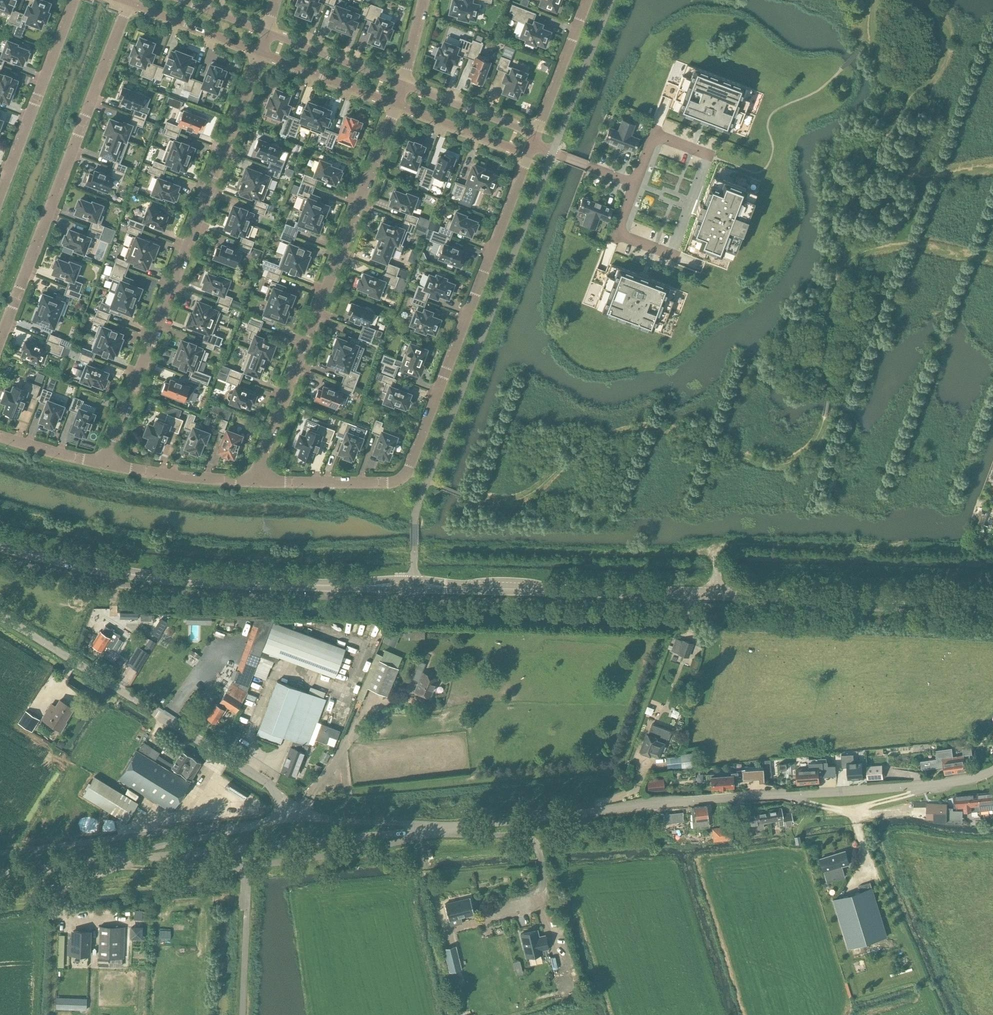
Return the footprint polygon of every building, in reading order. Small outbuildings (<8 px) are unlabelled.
[(0,3),(0,8),(10,11),(13,3),(14,3),(16,0),(1,0),(0,3)] [(14,24),(20,26),(23,20),(40,26),(39,27),(40,27),(43,20),(45,21),(48,13),(46,12),(50,3),(43,0),(43,1),(41,0),(35,0),(32,7),(29,6),(25,15),(18,12),(14,24)] [(329,0),(299,0),(297,3),(300,4),(296,13),(303,16),(303,15),(310,18),(313,8),(317,9),(321,1),(328,4),(329,0)] [(464,1),(461,0),(453,0),(452,5),(451,5),(450,12),(459,14),(459,17),(468,19),(468,17),(475,18),(476,18),(475,17),(479,0),(464,0),(464,1)] [(540,4),(542,5),(541,7),(549,10),(550,8),(557,11),(561,1),(560,0),(542,0),(540,4)] [(365,18),(371,3),(370,3),(369,6),(364,4),(360,15),(359,16),(365,18)] [(371,3),(365,18),(373,21),(369,29),(373,31),(369,40),(376,43),(382,46),(386,37),(388,38),(391,29),(389,28),(392,21),(391,21),(391,22),(379,17),(383,8),(375,5),(371,3)] [(545,45),(547,38),(549,31),(540,28),(541,24),(533,21),(536,13),(512,4),(509,12),(513,14),(512,18),(526,24),(521,35),(520,36),(527,38),(526,41),(535,44),(536,41),(545,45)] [(330,26),(339,29),(347,10),(336,5),(333,12),(332,12),(330,17),(331,18),(329,25),(330,25),(330,26)] [(347,10),(339,29),(349,33),(349,32),(351,33),(353,26),(354,26),(356,21),(355,21),(360,9),(349,5),(347,10)] [(14,24),(18,12),(12,10),(8,22),(14,24)] [(473,40),(467,57),(475,60),(473,65),(472,64),(470,70),(471,70),(469,75),(473,77),(472,80),(481,83),(486,69),(488,70),(490,64),(489,63),(489,61),(488,61),(489,58),(479,54),(483,44),(481,43),(483,37),(477,35),(475,41),(473,40)] [(140,37),(137,46),(135,45),(131,54),(134,55),(131,62),(132,62),(132,61),(144,66),(140,75),(153,80),(153,77),(158,65),(150,62),(154,54),(150,52),(153,43),(147,40),(140,37)] [(467,57),(473,40),(472,42),(460,38),(456,47),(445,42),(444,41),(442,48),(440,48),(436,56),(439,57),(435,66),(442,69),(442,68),(449,70),(452,61),(456,62),(459,54),(467,57)] [(2,56),(22,63),(25,57),(26,58),(28,52),(27,52),(27,50),(16,46),(17,44),(8,41),(2,56)] [(176,51),(176,53),(172,51),(170,56),(168,56),(166,61),(168,61),(165,68),(158,65),(153,77),(161,80),(163,73),(175,77),(184,54),(176,51)] [(195,79),(188,76),(190,70),(191,71),(193,65),(192,65),(194,60),(190,58),(191,56),(184,54),(175,77),(186,81),(183,89),(190,91),(190,92),(195,79)] [(508,66),(510,59),(501,56),(497,68),(507,72),(503,80),(507,82),(503,91),(510,94),(510,95),(517,97),(520,88),(522,89),(526,80),(523,79),(526,72),(525,72),(525,73),(508,66)] [(728,130),(747,137),(764,94),(745,86),(694,67),(675,60),(651,123),(662,126),(669,107),(678,111),(697,119),(708,123),(728,130)] [(219,91),(223,78),(222,78),(225,71),(220,69),(221,68),(212,64),(212,65),(211,65),(204,83),(202,82),(195,79),(190,92),(190,91),(189,94),(199,97),(203,87),(217,92),(218,90),(219,91)] [(13,91),(17,82),(16,81),(17,80),(10,78),(10,76),(5,74),(5,76),(0,74),(0,86),(13,91)] [(13,91),(0,86),(0,100),(1,100),(2,99),(8,102),(9,101),(10,101),(13,91)] [(119,96),(122,97),(121,101),(126,103),(125,104),(131,106),(131,105),(140,108),(145,96),(143,95),(144,93),(137,91),(136,93),(122,87),(119,96)] [(268,113),(285,120),(280,133),(286,136),(293,117),(286,114),(289,106),(286,104),(289,95),(283,92),(283,91),(276,89),(273,98),(270,97),(267,106),(269,107),(267,113),(267,114),(268,113)] [(319,105),(310,102),(309,102),(308,102),(305,109),(304,108),(302,114),(303,114),(301,121),(299,120),(299,119),(293,117),(286,136),(287,136),(288,134),(296,137),(300,126),(310,130),(319,105)] [(331,131),(325,129),(325,130),(323,129),(325,122),(326,123),(328,118),(327,117),(330,110),(329,110),(329,109),(319,105),(310,130),(320,134),(318,140),(326,143),(331,131)] [(135,109),(133,116),(145,120),(147,114),(136,109),(135,109)] [(197,130),(199,126),(202,128),(206,119),(192,114),(192,112),(185,109),(185,111),(183,110),(183,112),(180,111),(176,121),(179,122),(178,123),(187,126),(186,128),(192,130),(192,128),(197,130)] [(133,116),(129,124),(125,123),(124,124),(111,119),(108,125),(106,131),(106,132),(126,140),(130,129),(134,131),(137,125),(142,127),(145,120),(133,116)] [(325,146),(332,148),(336,137),(353,144),(353,142),(354,143),(359,130),(358,130),(361,122),(356,120),(356,119),(348,116),(347,117),(346,117),(339,135),(337,134),(338,134),(331,131),(326,143),(325,146)] [(618,130),(610,127),(605,140),(617,144),(617,145),(622,147),(622,146),(634,151),(639,138),(631,135),(635,124),(622,119),(618,130)] [(167,128),(179,133),(181,126),(167,121),(164,127),(167,128)] [(179,133),(167,128),(165,134),(176,138),(176,139),(177,139),(179,133)] [(115,162),(113,168),(125,173),(127,166),(120,163),(129,141),(126,140),(106,132),(109,134),(105,145),(103,145),(100,152),(108,155),(107,156),(113,158),(113,157),(114,158),(113,161),(115,162)] [(166,150),(190,159),(194,149),(193,149),(194,148),(187,145),(187,144),(182,142),(182,143),(170,139),(166,150)] [(258,139),(255,147),(258,149),(256,153),(262,155),(261,156),(271,160),(271,161),(272,161),(283,165),(285,160),(279,158),(282,150),(280,149),(280,147),(279,147),(279,145),(273,142),(272,144),(258,139)] [(408,140),(400,162),(418,169),(415,177),(421,179),(421,180),(426,168),(419,165),(417,165),(424,146),(421,145),(422,143),(414,140),(413,142),(408,140)] [(187,169),(190,159),(166,150),(162,161),(173,165),(173,166),(178,168),(178,167),(185,169),(186,168),(187,169)] [(446,154),(445,157),(440,156),(439,161),(437,160),(435,165),(437,166),(435,171),(426,168),(421,180),(421,179),(419,184),(417,190),(423,192),(424,186),(430,188),(434,178),(444,181),(445,179),(446,179),(446,178),(448,178),(451,172),(449,171),(454,157),(446,154)] [(152,166),(165,170),(167,165),(166,164),(166,165),(155,160),(152,166)] [(335,183),(337,177),(339,177),(341,172),(339,171),(340,169),(329,165),(329,163),(321,160),(315,175),(335,183)] [(268,167),(281,172),(283,165),(272,161),(271,161),(268,167)] [(165,170),(152,166),(150,165),(148,172),(161,177),(162,177),(165,170)] [(455,182),(451,194),(461,198),(460,202),(459,202),(471,207),(471,206),(469,205),(474,192),(475,192),(477,186),(478,186),(482,188),(491,191),(492,190),(494,191),(497,183),(495,182),(498,174),(488,170),(487,172),(482,170),(483,168),(475,165),(475,167),(473,167),(470,174),(470,175),(467,182),(468,182),(467,186),(455,182)] [(727,269),(734,250),(754,200),(753,200),(760,181),(717,165),(710,184),(709,184),(702,203),(700,202),(699,203),(696,213),(698,214),(690,234),(691,234),(684,252),(681,251),(677,264),(712,278),(716,266),(727,269)] [(281,172),(268,167),(266,173),(267,173),(278,178),(281,172)] [(286,167),(284,173),(292,176),(294,170),(286,167)] [(113,168),(109,176),(105,175),(105,173),(100,171),(99,173),(94,171),(93,175),(89,173),(86,182),(100,187),(99,189),(106,192),(107,190),(108,191),(113,178),(122,181),(125,173),(113,168)] [(247,168),(243,179),(268,188),(272,177),(249,168),(248,169),(247,168)] [(302,180),(314,185),(317,178),(316,178),(304,173),(302,180)] [(162,195),(173,199),(174,197),(176,198),(178,192),(176,192),(178,186),(158,178),(153,193),(161,196),(162,195)] [(268,188),(243,179),(244,180),(240,191),(242,191),(241,193),(251,197),(252,195),(263,200),(268,188)] [(299,209),(322,218),(324,214),(325,214),(328,205),(317,201),(319,196),(311,193),(311,191),(312,191),(314,185),(302,180),(296,194),(303,197),(299,209)] [(407,195),(396,191),(395,192),(393,192),(391,197),(393,198),(390,204),(411,212),(416,197),(407,193),(407,195)] [(613,208),(600,204),(601,203),(595,201),(595,202),(583,197),(578,210),(587,213),(583,224),(595,228),(599,218),(608,221),(613,208)] [(93,219),(90,228),(102,232),(105,226),(100,224),(103,216),(98,214),(102,205),(93,202),(93,204),(81,199),(81,201),(79,200),(77,206),(78,206),(76,213),(93,219)] [(254,205),(266,209),(269,204),(257,199),(256,199),(254,205)] [(266,209),(254,205),(252,211),(253,211),(264,215),(266,209)] [(153,225),(164,229),(166,223),(164,222),(167,215),(158,212),(159,210),(149,206),(148,208),(143,221),(150,224),(153,225)] [(232,207),(228,216),(253,226),(253,225),(249,223),(253,213),(246,210),(246,209),(241,207),(240,208),(233,206),(233,207),(232,207)] [(282,232),(295,237),(297,230),(296,230),(297,228),(306,232),(308,227),(318,231),(322,222),(321,222),(322,218),(299,209),(298,209),(303,211),(299,222),(296,221),(295,220),(295,221),(294,226),(285,223),(282,232)] [(404,219),(416,224),(419,217),(407,213),(407,212),(404,219)] [(454,228),(471,235),(473,229),(475,229),(477,224),(475,223),(476,221),(464,217),(465,215),(456,212),(453,221),(448,219),(445,227),(441,225),(438,232),(450,237),(454,228)] [(237,233),(237,232),(249,236),(253,226),(228,216),(225,226),(226,226),(225,227),(232,230),(232,231),(237,233)] [(130,226),(142,230),(144,223),(130,218),(127,225),(130,226)] [(416,224),(404,219),(401,228),(396,226),(396,228),(382,223),(380,229),(379,229),(377,234),(378,234),(377,236),(403,245),(402,244),(407,231),(413,233),(416,224)] [(142,230),(130,226),(127,231),(139,236),(140,236),(142,230)] [(90,228),(87,234),(88,235),(88,234),(100,239),(102,232),(90,228)] [(90,237),(70,230),(67,236),(66,235),(64,241),(65,241),(65,243),(76,247),(75,249),(84,252),(90,237)] [(452,247),(447,245),(450,237),(438,232),(433,230),(429,240),(440,244),(436,254),(439,255),(438,257),(440,257),(439,259),(446,262),(447,260),(461,265),(464,256),(461,255),(462,251),(457,249),(457,248),(452,246),(452,247)] [(295,237),(282,232),(280,238),(292,242),(292,243),(295,237)] [(128,246),(153,256),(158,245),(156,244),(157,243),(145,238),(144,240),(133,235),(128,246)] [(240,242),(252,247),(254,241),(243,237),(242,236),(240,242)] [(403,245),(377,236),(380,237),(376,249),(375,248),(372,256),(379,259),(384,261),(385,261),(386,261),(392,247),(401,251),(402,246),(403,246),(403,245)] [(583,303),(602,311),(652,330),(671,337),(688,293),(668,286),(669,286),(649,278),(648,278),(638,274),(618,267),(609,264),(617,245),(606,241),(583,303)] [(252,247),(240,242),(237,249),(238,249),(250,253),(252,247)] [(306,263),(309,256),(307,255),(309,251),(303,249),(304,248),(299,246),(298,247),(290,244),(289,244),(287,243),(283,254),(306,263)] [(221,245),(220,249),(216,248),(213,256),(227,261),(226,263),(233,266),(234,264),(236,265),(236,263),(239,264),(243,254),(240,253),(240,252),(232,249),(232,248),(227,246),(227,247),(221,245)] [(128,246),(124,258),(136,262),(135,264),(145,268),(146,266),(147,267),(152,256),(153,256),(128,246)] [(414,262),(418,252),(409,248),(405,259),(414,262)] [(115,263),(118,255),(108,252),(105,259),(115,263)] [(306,263),(283,254),(279,265),(264,259),(261,268),(268,270),(280,275),(283,267),(290,270),(289,271),(294,273),(295,272),(300,274),(302,269),(303,270),(306,263)] [(117,257),(115,263),(127,268),(130,262),(129,261),(129,262),(117,257)] [(70,279),(67,287),(79,292),(83,283),(74,279),(79,265),(70,262),(70,263),(58,259),(58,261),(56,260),(54,266),(56,266),(53,272),(70,279)] [(384,271),(397,276),(400,267),(388,263),(388,262),(384,271)] [(135,301),(137,296),(138,297),(141,288),(130,284),(132,279),(124,276),(124,274),(125,274),(127,268),(115,263),(109,277),(121,282),(116,293),(135,301)] [(278,281),(280,275),(268,270),(266,276),(277,281),(278,281)] [(384,271),(382,278),(387,280),(386,283),(396,286),(399,277),(397,276),(384,271)] [(220,293),(218,300),(230,305),(233,297),(224,294),(229,279),(220,276),(220,278),(208,273),(208,275),(206,274),(204,280),(206,281),(203,287),(220,293)] [(370,291),(370,293),(378,296),(384,281),(364,273),(362,280),(360,279),(358,284),(360,285),(359,287),(370,291)] [(451,291),(454,284),(445,280),(445,278),(437,275),(436,277),(429,274),(429,275),(425,287),(418,284),(414,297),(426,301),(429,294),(437,297),(438,293),(448,297),(451,290),(451,291)] [(404,289),(407,281),(400,278),(397,286),(404,289)] [(285,286),(271,281),(264,299),(269,301),(269,300),(288,307),(290,303),(291,304),(294,295),(283,291),(285,286)] [(67,287),(65,294),(79,299),(81,293),(79,292),(67,287)] [(54,298),(46,295),(43,294),(40,302),(41,303),(39,307),(59,314),(65,297),(56,293),(54,298)] [(134,305),(135,301),(116,293),(109,311),(119,314),(121,310),(131,314),(135,305),(134,305)] [(431,312),(423,309),(426,301),(414,297),(411,303),(418,306),(416,310),(411,323),(410,323),(417,326),(417,328),(425,331),(426,329),(435,333),(438,326),(437,326),(440,319),(430,316),(431,312)] [(230,305),(218,300),(215,308),(216,308),(227,312),(230,305)] [(286,312),(288,307),(269,300),(269,301),(262,318),(272,321),(273,316),(284,321),(288,312),(286,312)] [(191,313),(216,323),(221,312),(209,307),(209,306),(200,302),(199,303),(197,303),(193,314),(191,313)] [(360,321),(368,324),(369,323),(371,324),(375,314),(373,313),(373,311),(372,311),(372,309),(366,306),(365,308),(351,303),(348,311),(351,313),(349,317),(355,319),(354,320),(359,322),(360,321)] [(38,311),(37,311),(34,319),(44,323),(42,328),(52,332),(59,314),(39,307),(38,311)] [(95,315),(108,320),(110,313),(109,313),(98,309),(95,315)] [(205,333),(203,339),(220,346),(223,338),(212,333),(216,323),(191,313),(187,324),(189,325),(207,332),(206,334),(205,333)] [(108,320),(95,315),(93,321),(105,325),(105,326),(108,320)] [(263,320),(262,320),(251,316),(248,322),(260,327),(263,320)] [(249,349),(248,349),(270,357),(270,356),(271,356),(273,351),(272,350),(274,344),(261,339),(262,338),(257,336),(260,327),(248,322),(246,329),(251,331),(249,337),(253,339),(250,349),(249,349)] [(364,324),(362,331),(374,336),(376,329),(365,325),(364,324)] [(100,326),(96,337),(119,346),(122,339),(120,338),(121,334),(116,332),(117,330),(112,329),(111,330),(100,326)] [(376,329),(374,336),(380,338),(382,332),(376,329)] [(374,336),(361,331),(359,338),(360,338),(371,342),(374,336)] [(47,340),(64,346),(60,344),(62,338),(50,333),(51,333),(50,333),(47,340)] [(94,349),(102,352),(102,354),(107,355),(108,354),(113,356),(115,352),(116,353),(119,346),(96,337),(92,347),(94,348),(94,349)] [(338,337),(334,346),(335,346),(334,351),(353,358),(360,340),(350,337),(348,342),(338,337)] [(220,346),(203,339),(201,345),(213,349),(215,344),(220,346)] [(64,346),(47,340),(45,346),(45,347),(46,347),(46,349),(39,346),(36,345),(35,345),(25,341),(23,347),(25,348),(22,355),(31,358),(30,360),(40,364),(40,362),(44,363),(49,351),(67,358),(70,349),(64,347),(64,346)] [(181,341),(177,351),(201,360),(206,349),(194,345),(195,344),(189,342),(189,343),(182,340),(182,341),(181,341)] [(402,367),(409,370),(409,371),(417,374),(418,372),(420,373),(423,365),(420,364),(422,359),(424,360),(428,350),(420,347),(421,345),(413,342),(412,344),(411,344),(407,352),(406,354),(405,354),(402,361),(396,359),(384,354),(381,362),(385,363),(381,371),(393,376),(394,376),(398,365),(402,367)] [(79,352),(81,353),(94,357),(96,353),(81,347),(79,352)] [(270,357),(248,349),(241,369),(247,371),(247,372),(253,374),(253,373),(260,376),(263,368),(262,368),(266,356),(269,358),(270,357)] [(186,367),(193,369),(192,371),(191,371),(189,376),(208,384),(211,375),(198,370),(201,360),(177,351),(173,360),(174,361),(174,362),(181,365),(180,366),(185,368),(186,367)] [(349,369),(353,358),(334,351),(332,355),(331,354),(328,363),(339,367),(337,372),(346,375),(345,377),(344,377),(342,383),(354,388),(360,374),(349,369)] [(79,359),(91,364),(94,357),(81,353),(79,359)] [(91,381),(102,386),(103,384),(104,385),(106,379),(105,378),(107,372),(87,365),(85,371),(80,369),(78,375),(82,377),(81,380),(90,383),(91,381)] [(228,374),(241,379),(243,373),(242,372),(242,373),(231,368),(228,374)] [(241,379),(228,374),(226,381),(237,386),(238,386),(241,379)] [(407,406),(409,401),(408,400),(410,394),(393,387),(396,379),(384,374),(381,380),(386,382),(383,390),(388,392),(384,401),(393,404),(394,403),(405,407),(405,405),(407,406)] [(208,384),(189,376),(186,383),(187,383),(198,388),(201,382),(208,384)] [(168,383),(165,382),(162,391),(176,396),(175,398),(182,400),(183,399),(184,399),(189,387),(181,383),(181,382),(176,380),(175,381),(170,379),(168,383)] [(25,395),(36,399),(41,386),(25,380),(21,388),(14,385),(12,392),(6,390),(2,401),(8,403),(4,412),(6,412),(5,414),(12,417),(13,415),(17,416),(21,405),(23,405),(25,400),(23,400),(25,395)] [(352,395),(354,388),(342,383),(339,390),(340,390),(352,395)] [(315,398),(329,403),(328,405),(335,407),(335,406),(337,406),(342,394),(333,390),(334,389),(329,387),(328,388),(323,386),(321,390),(318,389),(315,398)] [(233,393),(232,393),(231,393),(231,392),(230,393),(229,393),(228,394),(227,395),(227,396),(227,397),(227,398),(228,398),(228,399),(229,400),(231,400),(230,402),(240,405),(240,404),(249,407),(252,401),(253,401),(256,395),(246,391),(242,389),(242,390),(236,387),(233,393)] [(43,388),(38,400),(47,403),(41,421),(47,423),(46,424),(51,427),(52,425),(54,426),(58,414),(60,415),(63,406),(49,401),(52,392),(43,388)] [(74,396),(69,409),(78,412),(71,430),(72,430),(72,431),(81,434),(81,433),(86,435),(89,428),(90,428),(95,416),(94,415),(94,414),(96,407),(83,402),(84,400),(74,396)] [(237,450),(242,437),(241,437),(241,436),(225,429),(228,421),(232,411),(225,408),(221,418),(217,430),(223,433),(224,432),(226,433),(219,451),(220,452),(219,453),(228,456),(228,455),(233,457),(236,450),(237,450)] [(191,451),(197,453),(197,451),(199,452),(203,441),(205,441),(208,433),(200,429),(201,425),(193,421),(196,415),(189,412),(184,427),(192,430),(186,447),(192,449),(191,451)] [(155,450),(155,449),(160,450),(164,439),(165,439),(167,434),(166,434),(168,429),(178,433),(183,420),(167,413),(165,420),(156,416),(153,425),(148,424),(144,434),(150,437),(147,445),(149,446),(148,448),(155,450)] [(391,451),(392,451),(397,439),(396,438),(398,432),(381,426),(383,422),(376,419),(372,431),(378,434),(379,434),(381,434),(374,452),(375,453),(374,454),(383,457),(383,456),(388,458),(391,451)] [(345,456),(350,458),(351,457),(353,457),(357,446),(359,447),(362,438),(353,435),(355,430),(347,427),(348,422),(342,420),(337,432),(346,435),(339,452),(345,455),(345,456)] [(304,436),(300,434),(296,445),(302,447),(299,456),(300,456),(300,458),(306,461),(307,459),(311,460),(316,449),(317,449),(319,444),(318,444),(319,439),(330,443),(335,430),(319,424),(316,430),(308,427),(304,436)] [(978,515),(976,522),(983,524),(984,521),(986,514),(984,513),(985,512),(982,511),(982,512),(980,511),(978,516),(978,515)] [(232,683),(247,692),(273,621),(274,618),(256,618),(254,625),(259,627),(243,673),(237,671),(232,683)] [(345,648),(273,622),(263,650),(262,651),(259,661),(256,668),(268,673),(271,667),(273,662),(277,663),(280,656),(334,677),(345,648)] [(98,648),(102,650),(105,652),(106,651),(109,653),(121,635),(105,626),(102,631),(101,630),(92,644),(94,645),(94,647),(96,648),(98,648)] [(425,626),(405,626),(405,639),(425,639),(425,626)] [(679,653),(678,653),(688,657),(693,643),(683,640),(683,641),(676,638),(672,650),(679,653)] [(150,639),(146,645),(153,648),(156,643),(150,639)] [(149,653),(143,650),(138,646),(129,660),(135,663),(132,667),(138,671),(149,653)] [(370,669),(357,698),(362,700),(368,688),(386,696),(398,668),(397,668),(402,656),(386,649),(383,656),(377,653),(370,669)] [(426,663),(419,660),(413,675),(420,678),(415,691),(429,697),(432,690),(435,689),(437,685),(435,683),(437,678),(422,672),(426,663)] [(283,737),(293,741),(293,740),(308,746),(326,699),(323,698),(326,692),(311,686),(308,693),(277,681),(257,734),(281,743),(283,737)] [(247,692),(232,683),(219,705),(215,703),(207,716),(211,719),(212,720),(214,721),(215,721),(217,722),(221,715),(222,716),(228,707),(236,711),(247,692)] [(43,719),(61,731),(67,723),(65,722),(74,709),(60,700),(55,708),(53,709),(50,707),(43,719)] [(28,712),(20,724),(33,731),(40,719),(28,712)] [(647,734),(640,751),(639,751),(651,756),(651,755),(651,754),(659,757),(661,751),(663,751),(665,747),(664,745),(666,739),(668,738),(671,731),(652,724),(648,735),(647,734)] [(136,749),(140,742),(132,738),(129,745),(136,749)] [(295,776),(301,758),(304,752),(306,753),(308,746),(293,740),(293,741),(291,747),(281,771),(295,776)] [(137,751),(148,757),(153,748),(143,742),(137,751)] [(953,757),(952,751),(952,748),(935,750),(937,759),(921,761),(922,770),(939,767),(940,768),(944,767),(945,774),(955,773),(953,757)] [(970,761),(970,755),(972,755),(971,748),(968,748),(963,748),(963,749),(952,751),(953,757),(955,773),(966,771),(965,762),(970,761)] [(171,812),(189,782),(153,760),(148,757),(137,751),(136,750),(118,779),(171,812)] [(153,760),(189,782),(191,784),(194,779),(192,778),(202,763),(183,751),(173,766),(156,755),(153,760)] [(853,752),(841,753),(842,766),(848,766),(849,775),(849,778),(863,777),(861,760),(854,760),(853,752)] [(680,754),(681,767),(682,768),(695,767),(695,766),(693,753),(680,754)] [(772,779),(770,764),(763,765),(765,780),(772,779)] [(883,779),(882,771),(882,765),(866,766),(867,780),(883,779)] [(818,768),(797,769),(798,784),(819,783),(818,768)] [(738,784),(737,772),(705,774),(706,786),(711,786),(712,788),(733,787),(733,784),(738,784)] [(95,776),(83,795),(127,822),(138,802),(95,776)] [(663,791),(661,779),(647,780),(649,792),(663,791)] [(978,793),(980,809),(992,808),(992,792),(978,793)] [(978,793),(956,796),(957,806),(963,806),(964,809),(965,808),(965,811),(980,809),(978,793)] [(934,803),(934,816),(933,819),(947,819),(947,808),(947,804),(934,803)] [(708,822),(706,806),(691,807),(693,824),(691,824),(692,829),(710,827),(710,822),(708,822)] [(962,824),(963,810),(952,810),(952,808),(947,808),(947,819),(947,820),(958,820),(958,823),(962,824)] [(792,823),(792,818),(791,814),(782,814),(781,809),(775,809),(767,810),(769,821),(776,820),(777,825),(782,824),(783,831),(791,829),(791,825),(791,824),(792,823)] [(767,810),(753,812),(754,820),(747,821),(748,830),(764,828),(763,822),(769,821),(767,810)] [(683,812),(671,813),(671,822),(683,821),(683,812)] [(743,814),(735,815),(736,825),(744,824),(743,814)] [(713,827),(714,836),(734,834),(732,824),(713,827)] [(553,840),(564,839),(571,839),(570,832),(552,833),(553,840)] [(846,851),(821,858),(828,882),(841,878),(838,867),(842,866),(850,864),(846,851)] [(834,899),(840,920),(848,948),(887,936),(870,882),(858,886),(860,892),(834,899)] [(474,914),(470,898),(445,904),(449,920),(474,914)] [(143,911),(135,911),(134,919),(142,919),(143,911)] [(125,927),(100,926),(99,957),(99,966),(105,966),(105,957),(123,958),(125,927)] [(142,927),(132,927),(131,937),(141,938),(142,927)] [(545,935),(542,936),(543,937),(539,938),(537,930),(521,934),(526,957),(543,953),(542,949),(548,948),(545,935)] [(90,932),(73,931),(73,939),(70,939),(69,955),(89,955),(90,932)] [(461,969),(456,946),(444,949),(450,972),(461,969)] [(56,995),(56,1006),(86,1007),(87,996),(56,995)]
